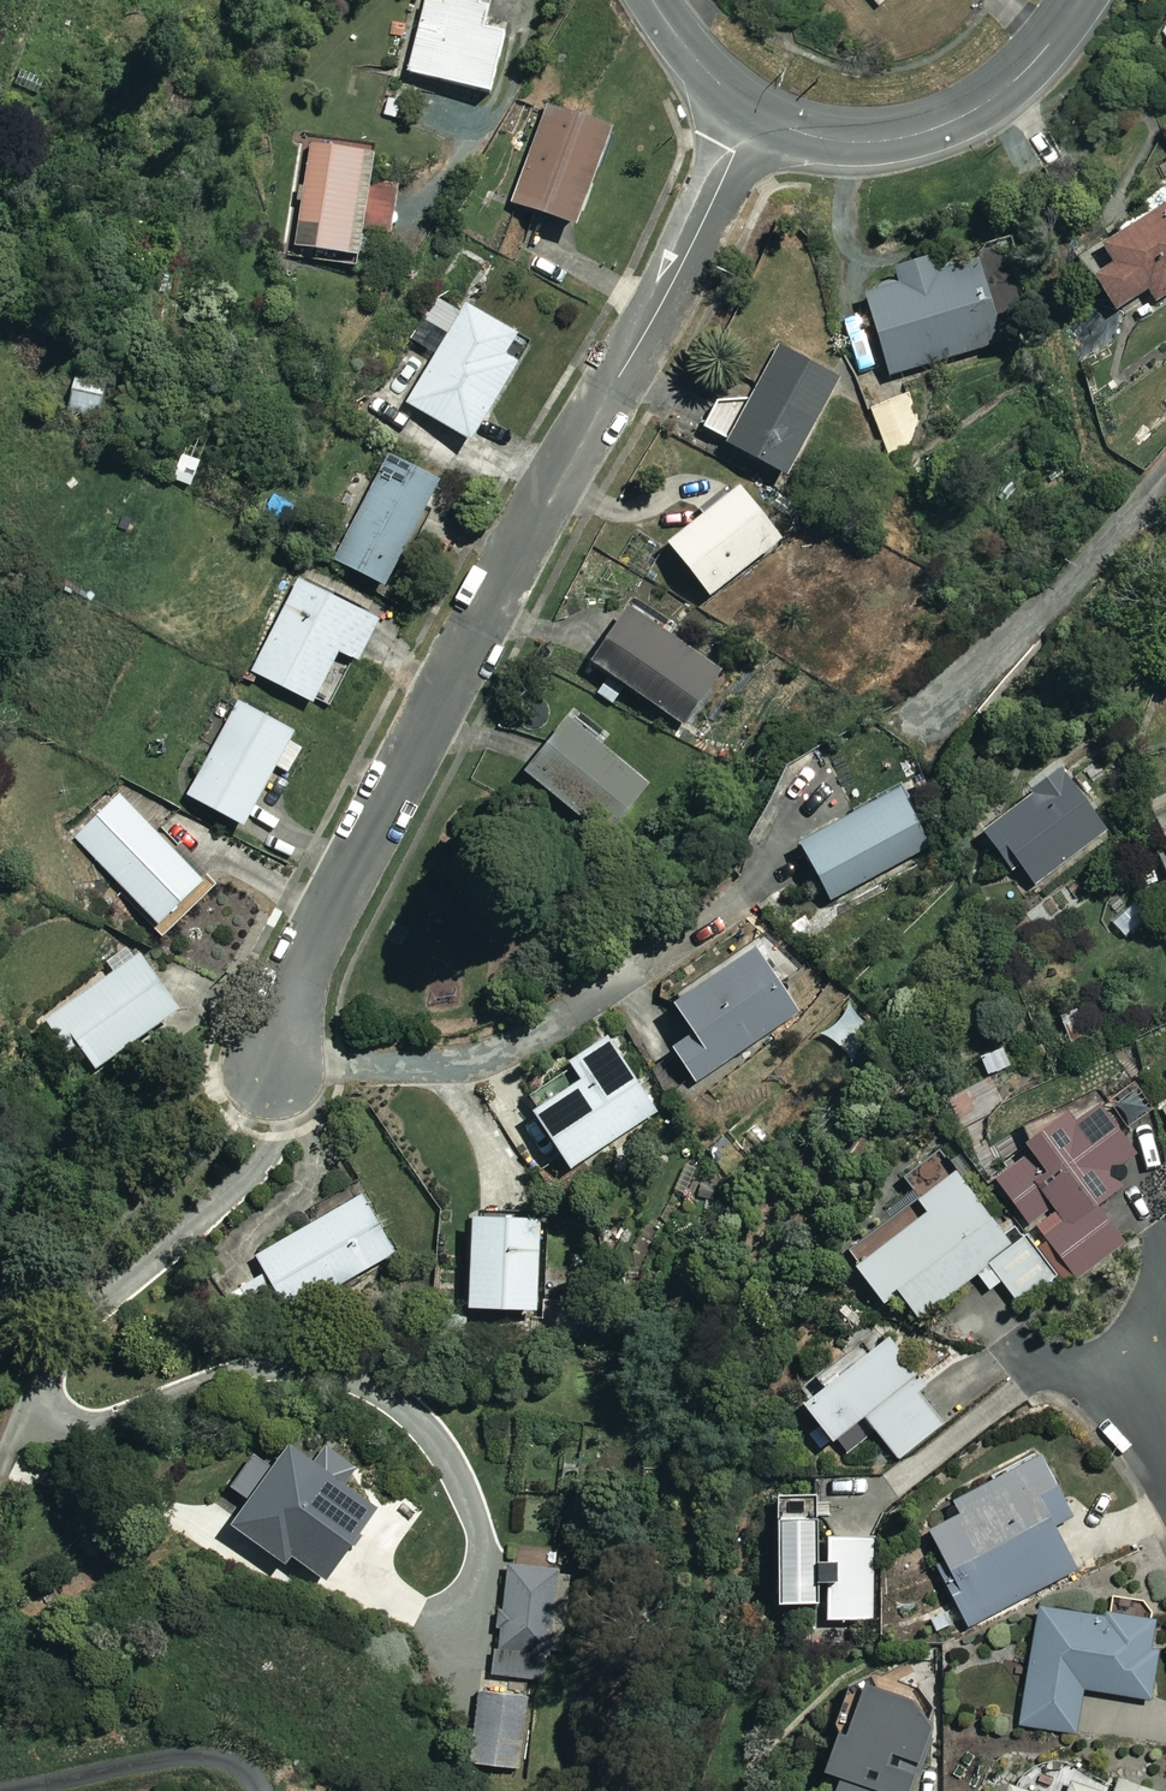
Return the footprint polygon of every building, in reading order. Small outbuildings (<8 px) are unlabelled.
[(413,78),(500,101),(516,40),(486,32),(494,0),(433,0),(413,78)] [(623,138),(555,111),(516,209),(585,236),(623,138)] [(382,162),(316,152),(300,254),(368,264),(373,231),(397,235),(403,194),(377,190),(382,162)] [(1120,311),(1136,301),(1144,314),(1165,300),(1165,192),(1145,205),(1150,212),(1120,231),(1125,239),(1106,251),(1118,271),(1101,282),(1120,311)] [(952,274),(948,260),(902,273),(907,288),(871,299),(893,375),(1006,342),(983,265),(952,274)] [(527,344),(472,309),(411,407),(479,450),(529,370),(515,362),(527,344)] [(738,449),(736,454),(795,481),(841,381),(781,353),(757,406),(728,393),(709,436),(738,449)] [(118,386),(82,377),(73,415),(109,424),(118,386)] [(207,464),(185,457),(176,483),(198,491),(207,464)] [(450,491),(395,462),(339,564),(394,594),(450,491)] [(789,546),(750,495),(677,551),(716,601),(789,546)] [(389,629),(303,584),(255,675),(321,710),(348,659),(368,669),(389,629)] [(723,677),(635,618),(600,670),(688,729),(723,677)] [(305,743),(245,709),(193,800),(253,834),(305,743)] [(650,789),(578,727),(534,778),(606,840),(650,789)] [(1110,831),(1066,776),(989,837),(1032,893),(1110,831)] [(932,845),(904,795),(806,849),(834,899),(932,845)] [(219,895),(124,797),(79,841),(175,938),(219,895)] [(1157,847),(1165,873),(1165,844),(1157,847)] [(189,1021),(140,948),(112,966),(119,977),(51,1022),(80,1066),(92,1058),(105,1077),(189,1021)] [(801,1010),(752,948),(677,1007),(701,1037),(678,1055),(703,1087),(801,1010)] [(871,1027),(851,1009),(827,1036),(848,1054),(871,1027)] [(662,1113),(614,1044),(529,1102),(577,1171),(662,1113)] [(1140,1159),(1102,1108),(1001,1184),(1033,1227),(1058,1209),(1070,1226),(1051,1241),(1083,1284),(1159,1227),(1120,1174),(1140,1159)] [(1021,1249),(962,1176),(924,1207),(933,1218),(922,1227),(909,1211),(851,1258),(891,1307),(904,1296),(926,1324),(982,1279),(994,1295),(1006,1285),(1025,1309),(1060,1281),(1029,1243),(1021,1249)] [(399,1256),(367,1200),(262,1260),(270,1275),(235,1295),(258,1336),(399,1256)] [(548,1229),(483,1225),(478,1314),(543,1318),(548,1229)] [(955,1418),(898,1347),(814,1414),(841,1447),(871,1423),(902,1461),(955,1418)] [(362,1473),(333,1452),(321,1469),(301,1455),(286,1477),(261,1460),(238,1494),(259,1508),(241,1533),(293,1569),(299,1560),(341,1589),(389,1519),(350,1491),(362,1473)] [(1078,1522),(1048,1463),(961,1507),(968,1521),(928,1541),(972,1628),(1083,1573),(1062,1530),(1078,1522)] [(831,1612),(831,1644),(857,1644),(857,1624),(877,1624),(877,1543),(827,1543),(827,1500),(787,1500),(787,1612),(831,1612)] [(563,1575),(514,1568),(501,1651),(550,1658),(563,1575)] [(1112,1626),(1046,1612),(1023,1725),(1076,1736),(1086,1690),(1149,1703),(1164,1629),(1113,1618),(1112,1626)] [(867,1690),(835,1779),(849,1785),(847,1790),(918,1790),(944,1718),(867,1690)] [(505,1697),(479,1693),(469,1765),(496,1769),(505,1697)]
